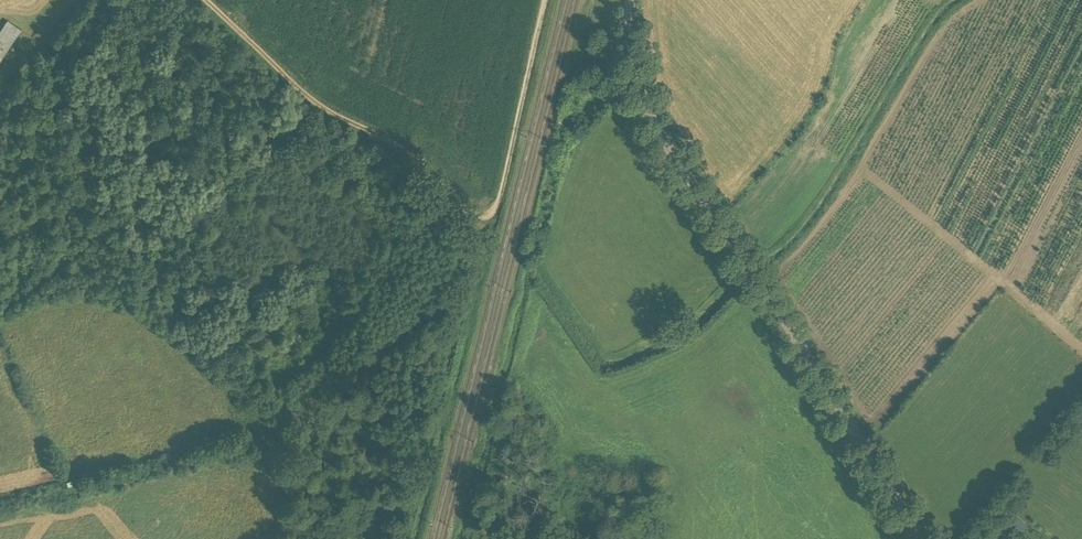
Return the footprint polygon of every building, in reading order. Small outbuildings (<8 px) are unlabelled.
[(0,29),(0,61),(20,28),(6,19),(0,29)] [(1017,515),(1012,522),(1022,531),(1027,524),(1017,515)]
